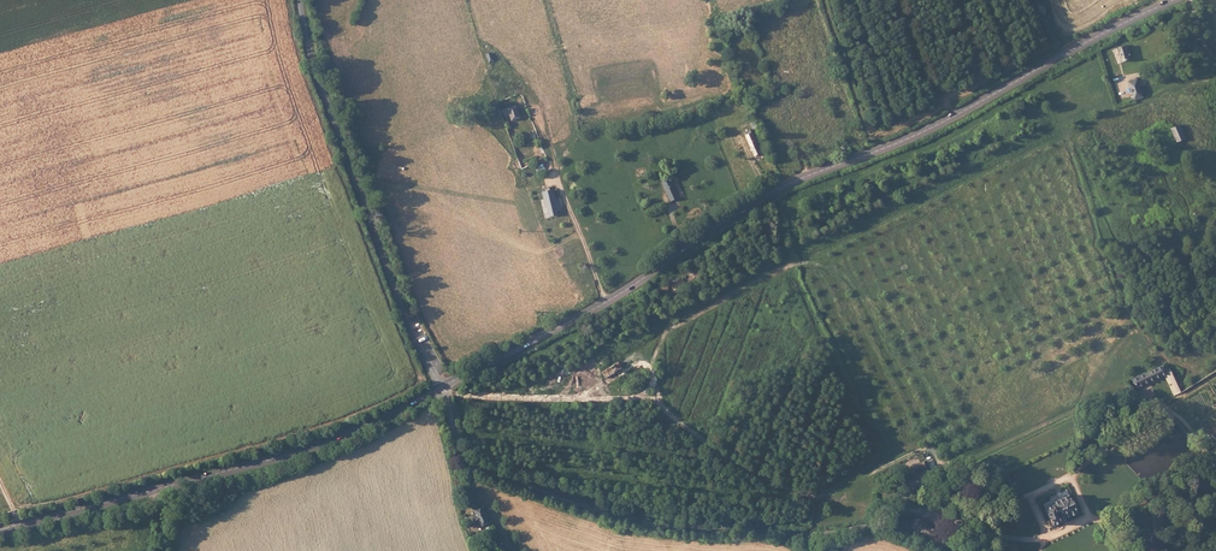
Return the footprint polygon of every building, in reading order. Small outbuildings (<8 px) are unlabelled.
[(1125,58),(1128,57),(1125,49),(1115,51),(1119,65),(1126,63),(1125,58)] [(1130,83),(1135,101),(1145,99),(1141,80),(1130,83)] [(516,107),(502,111),(504,118),(512,116),(513,122),(520,120),(516,107)] [(1172,130),(1177,141),(1185,138),(1181,127),(1172,130)] [(755,132),(745,137),(755,157),(762,154),(755,139),(758,138),(755,132)] [(680,200),(670,179),(662,182),(673,204),(680,200)] [(546,208),(547,218),(555,217),(554,213),(558,213),(556,201),(554,201),(553,193),(549,193),(549,189),(542,190),(543,194),(542,194),(544,208),(546,208)] [(1167,365),(1134,381),(1138,388),(1163,375),(1171,372),(1167,365)] [(1163,375),(1175,396),(1178,395),(1182,392),(1171,372),(1163,375)] [(909,466),(915,463),(913,457),(907,460),(909,464),(909,466)] [(909,464),(907,460),(898,464),(900,468),(909,464)] [(898,464),(890,468),(892,471),(894,477),(902,473),(900,468),(898,464)] [(1052,518),(1064,512),(1055,493),(1039,501),(1040,504),(1030,508),(1036,519),(1034,520),(1034,521),(1033,522),(1035,527),(1038,525),(1039,527),(1049,522),(1048,520),(1052,518)] [(1028,504),(1030,508),(1040,504),(1039,501),(1038,500),(1028,504)] [(474,518),(476,526),(479,525),(480,527),(488,524),(483,511),(475,514),(476,517),(474,518)] [(894,527),(902,531),(904,527),(935,543),(938,538),(924,530),(925,528),(909,518),(911,516),(903,512),(894,527)] [(942,543),(949,549),(953,544),(945,538),(942,543)]
